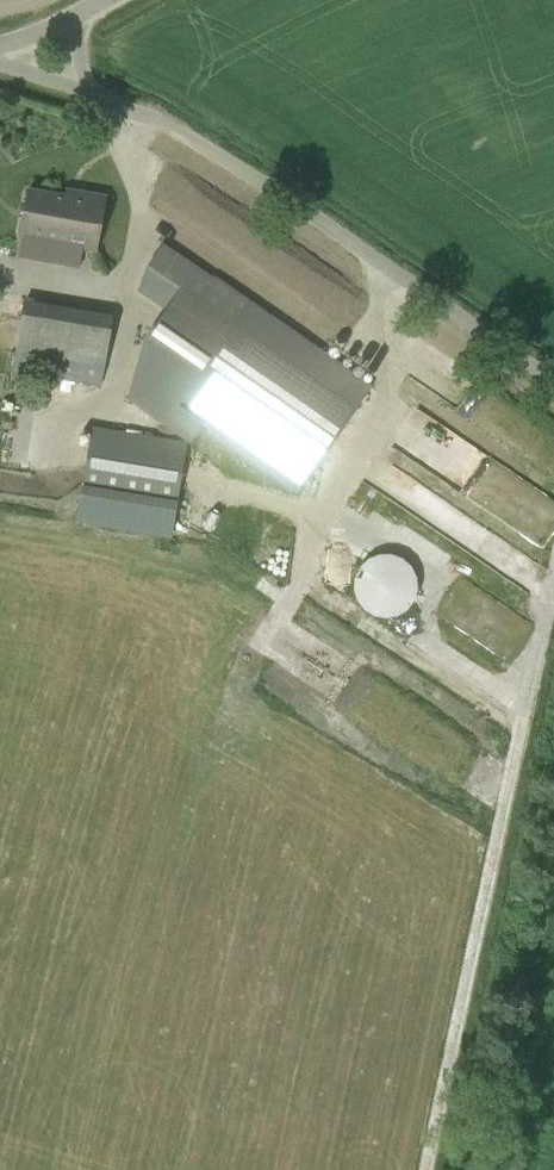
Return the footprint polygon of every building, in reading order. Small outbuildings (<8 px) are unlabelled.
[(77,190),(76,196),(27,188),(19,238),(96,251),(105,195),(77,190)] [(301,490),(302,490),(373,386),(165,245),(136,291),(131,319),(153,333),(139,353),(131,398),(170,424),(182,408),(203,422),(301,490)] [(112,315),(23,300),(11,371),(100,386),(112,315)] [(93,424),(84,467),(9,454),(0,512),(171,542),(190,442),(93,424)] [(368,557),(360,564),(355,573),(353,584),(355,595),(360,604),(367,611),(377,616),(388,617),(398,614),(407,609),(414,601),(418,591),(418,580),(415,570),(409,561),(400,555),(389,552),(378,552),(368,557)]
